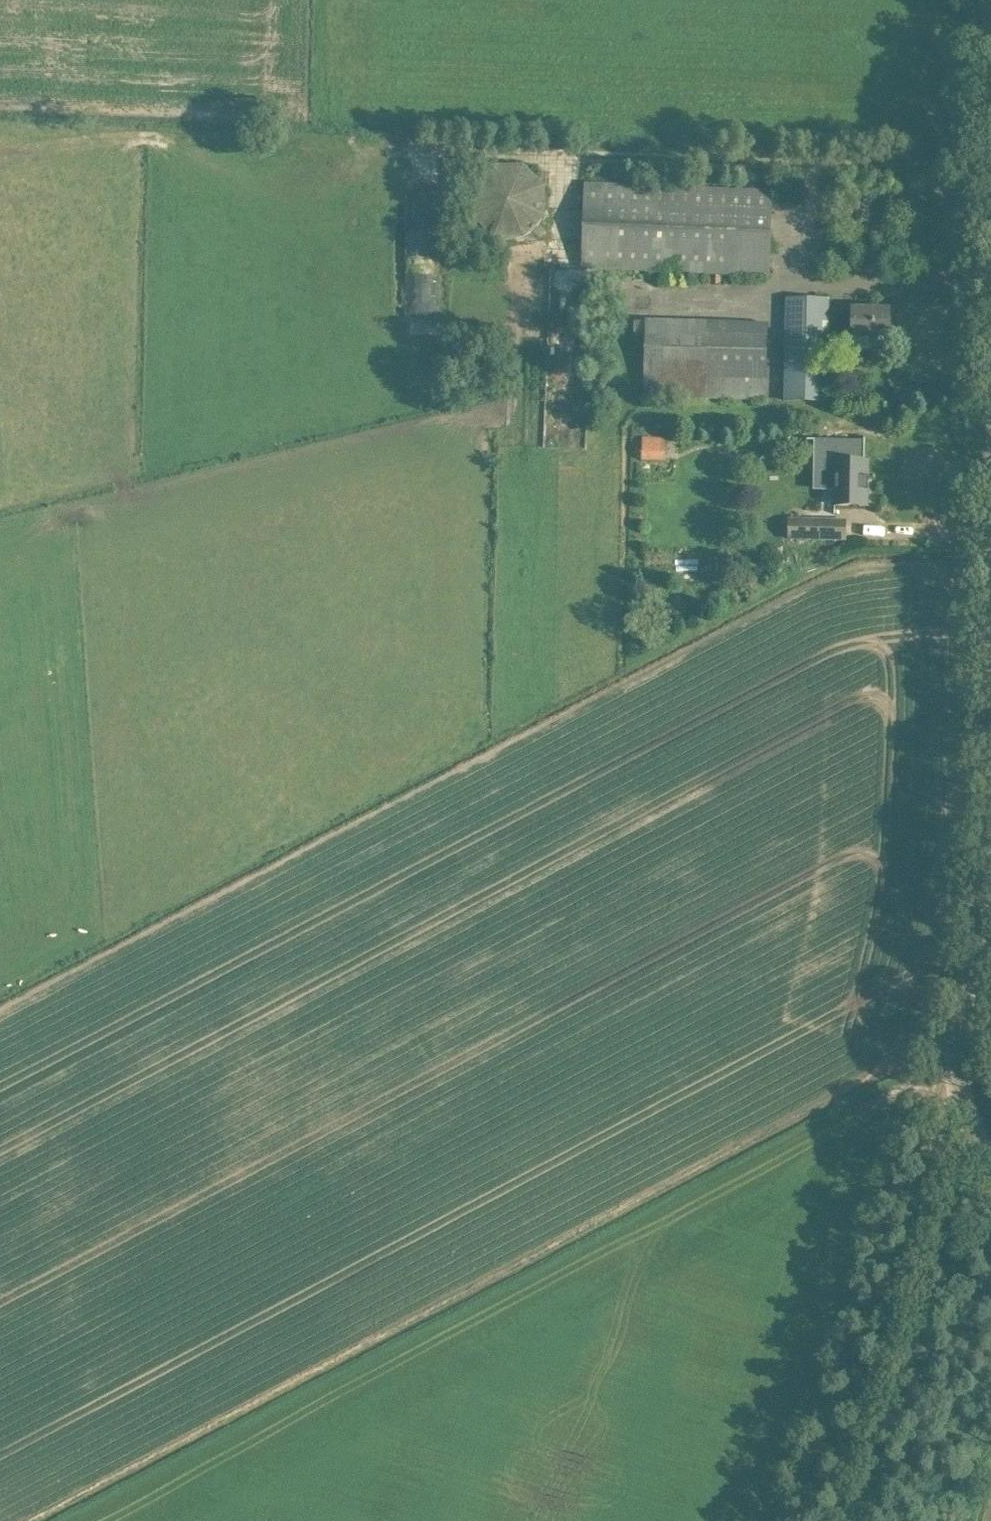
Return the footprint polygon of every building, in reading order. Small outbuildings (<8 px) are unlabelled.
[(541,233),(538,164),(499,165),(499,187),(473,188),(475,235),(541,233)] [(586,183),(582,269),(769,276),(772,190),(586,183)] [(853,337),(889,337),(889,309),(853,308),(853,309),(829,309),(829,299),(787,299),(786,400),(828,400),(828,335),(853,335),(853,337)] [(768,323),(646,319),(644,396),(766,400),(768,323)] [(666,439),(643,438),(642,460),(664,461),(666,439)] [(867,461),(863,461),(863,440),(835,440),(835,460),(826,460),(826,474),(835,474),(835,505),(866,505),(867,461)] [(821,539),(821,519),(789,519),(789,538),(821,539)] [(821,519),(821,539),(845,539),(846,520),(821,519)]
